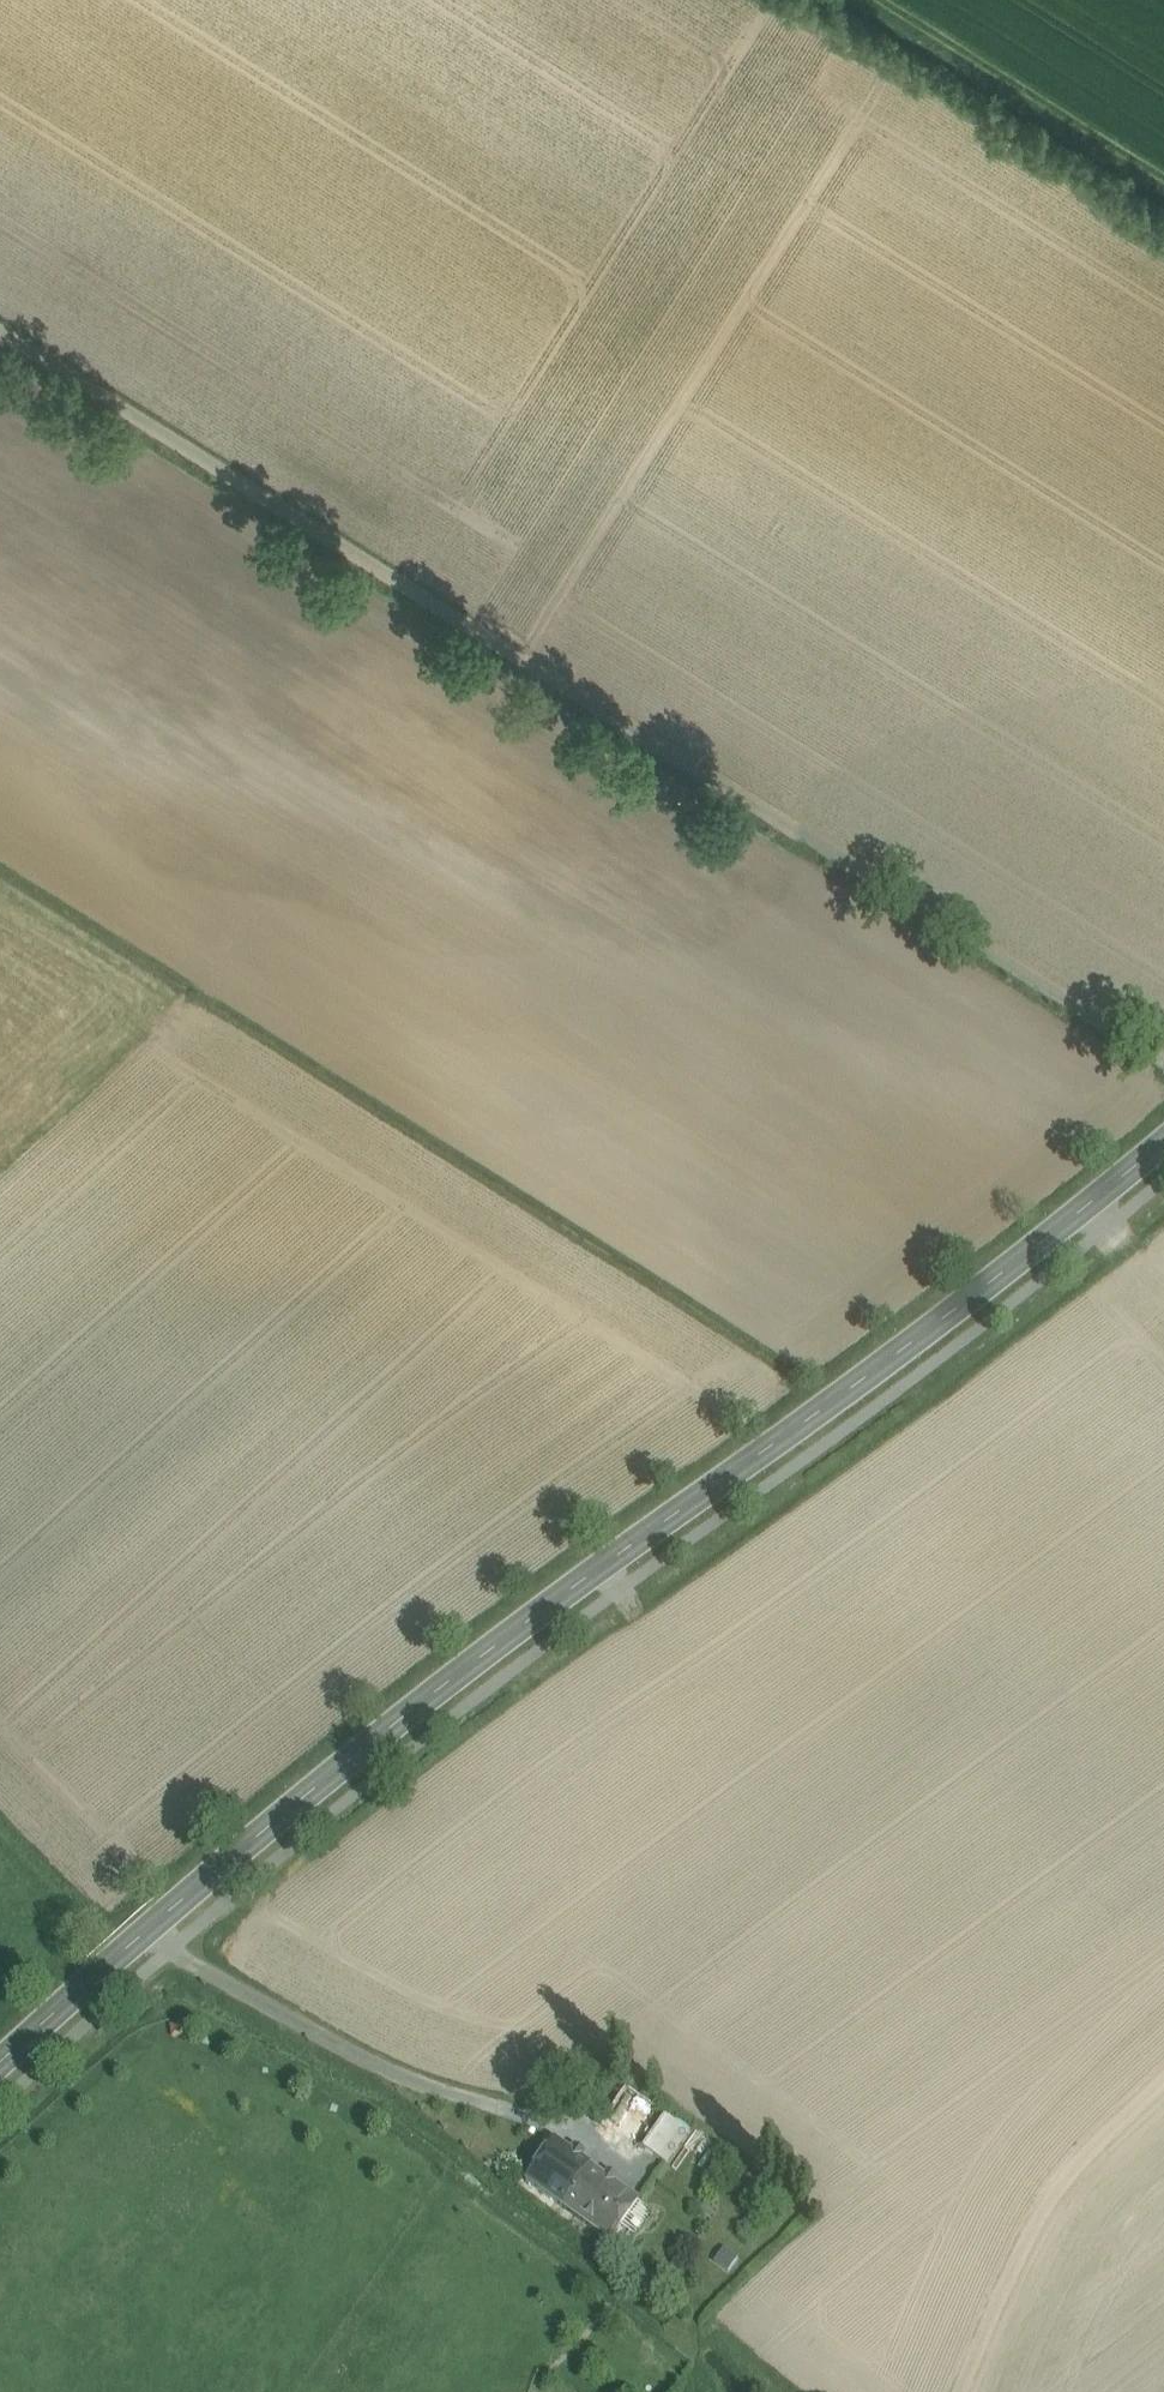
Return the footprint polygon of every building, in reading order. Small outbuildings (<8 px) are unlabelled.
[(665,2117),(626,2090),(604,2122),(643,2150),(665,2117)] [(665,2117),(643,2150),(674,2172),(697,2140),(665,2117)] [(590,2168),(555,2143),(528,2182),(563,2207),(590,2168)] [(638,2201),(590,2168),(563,2207),(611,2240),(638,2201)]
